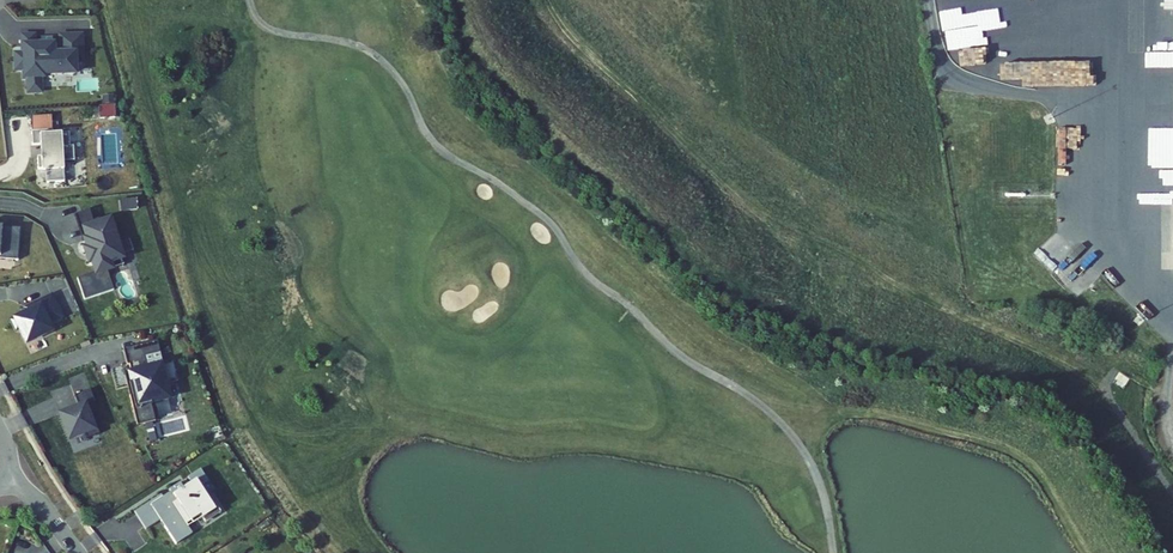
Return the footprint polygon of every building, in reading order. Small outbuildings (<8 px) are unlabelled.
[(34,35),(23,35),(25,53),(16,54),(17,69),(25,68),(25,77),(44,76),(44,73),(76,72),(75,55),(82,55),(81,34),(60,35),(61,45),(53,45),(53,43),(34,44),(34,35)] [(99,105),(100,116),(114,116),(113,104),(99,105)] [(51,116),(30,117),(31,132),(52,131),(51,116)] [(52,135),(52,131),(31,132),(32,146),(40,145),(40,151),(43,151),(43,157),(36,157),(37,170),(44,169),(45,184),(63,183),(62,163),(73,162),(72,147),(69,148),(69,134),(52,135)] [(94,221),(90,210),(74,216),(83,241),(85,240),(87,240),(82,225),(94,221)] [(100,224),(99,219),(94,221),(82,225),(87,240),(85,240),(88,249),(85,250),(90,263),(93,262),(96,273),(78,279),(86,301),(115,291),(108,270),(124,265),(121,254),(133,250),(130,239),(120,243),(115,230),(113,231),(109,221),(100,224)] [(0,228),(0,258),(15,259),(15,261),(17,261),(20,229),(0,228)] [(27,344),(53,331),(49,323),(63,317),(52,295),(30,307),(32,311),(12,320),(17,331),(20,329),(27,344)] [(160,352),(157,340),(124,349),(128,365),(130,365),(132,373),(130,374),(133,383),(130,384),(133,395),(131,395),(138,425),(157,420),(152,403),(170,398),(166,384),(178,380),(173,361),(148,368),(145,356),(160,352)] [(94,403),(90,391),(75,397),(79,408),(60,416),(70,441),(85,435),(87,440),(100,435),(94,420),(91,421),(85,406),(94,403)] [(208,479),(201,468),(189,476),(192,481),(184,487),(180,481),(170,488),(172,490),(175,495),(166,501),(163,496),(162,493),(136,511),(147,528),(161,519),(177,542),(192,532),(186,523),(201,514),(217,503),(203,483),(208,479)] [(163,496),(166,501),(175,495),(172,490),(163,496)] [(206,521),(222,511),(217,503),(201,514),(206,521)]
